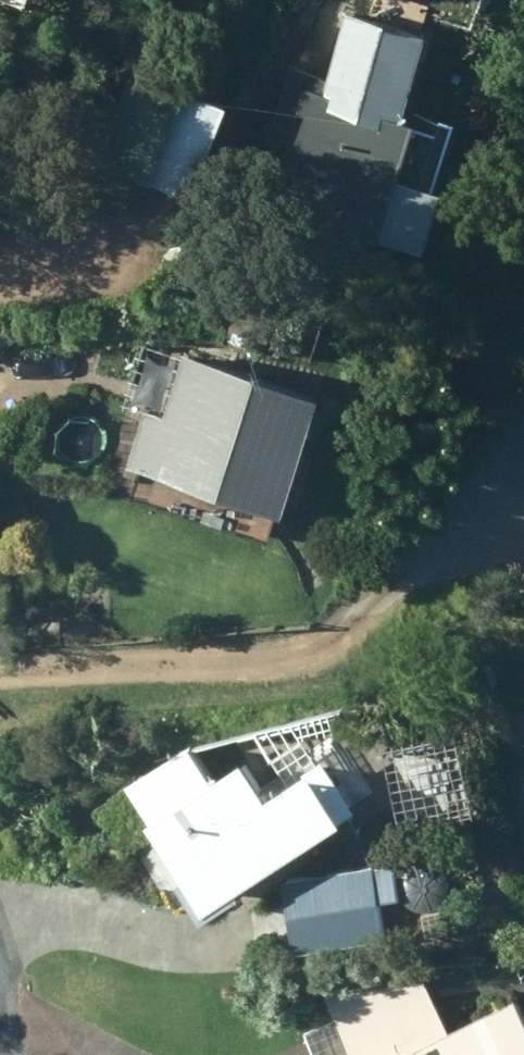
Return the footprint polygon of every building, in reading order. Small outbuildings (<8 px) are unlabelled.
[(307,220),(436,262),(454,202),(411,189),(428,136),(409,129),(435,44),(355,18),(335,87),(293,75),(277,130),(296,135),(279,189),(313,199),(307,220)] [(107,163),(198,207),(239,122),(147,78),(107,163)] [(297,526),(333,409),(192,366),(175,424),(154,418),(136,477),(297,526)] [(9,520),(0,511),(0,529),(9,520)] [(228,792),(201,754),(140,798),(201,888),(191,895),(218,935),(256,908),(255,907),(358,835),(353,828),(363,822),(314,752),(304,759),(289,737),(268,752),(283,773),(266,784),(257,771),(228,792)] [(468,745),(392,756),(403,836),(479,824),(468,745)] [(302,962),(389,945),(375,870),(288,886),(302,962)] [(368,956),(370,975),(394,972),(391,953),(368,956)] [(523,1006),(457,1040),(427,979),(330,993),(343,1023),(311,1040),(318,1054),(523,1054),(523,1006)]
